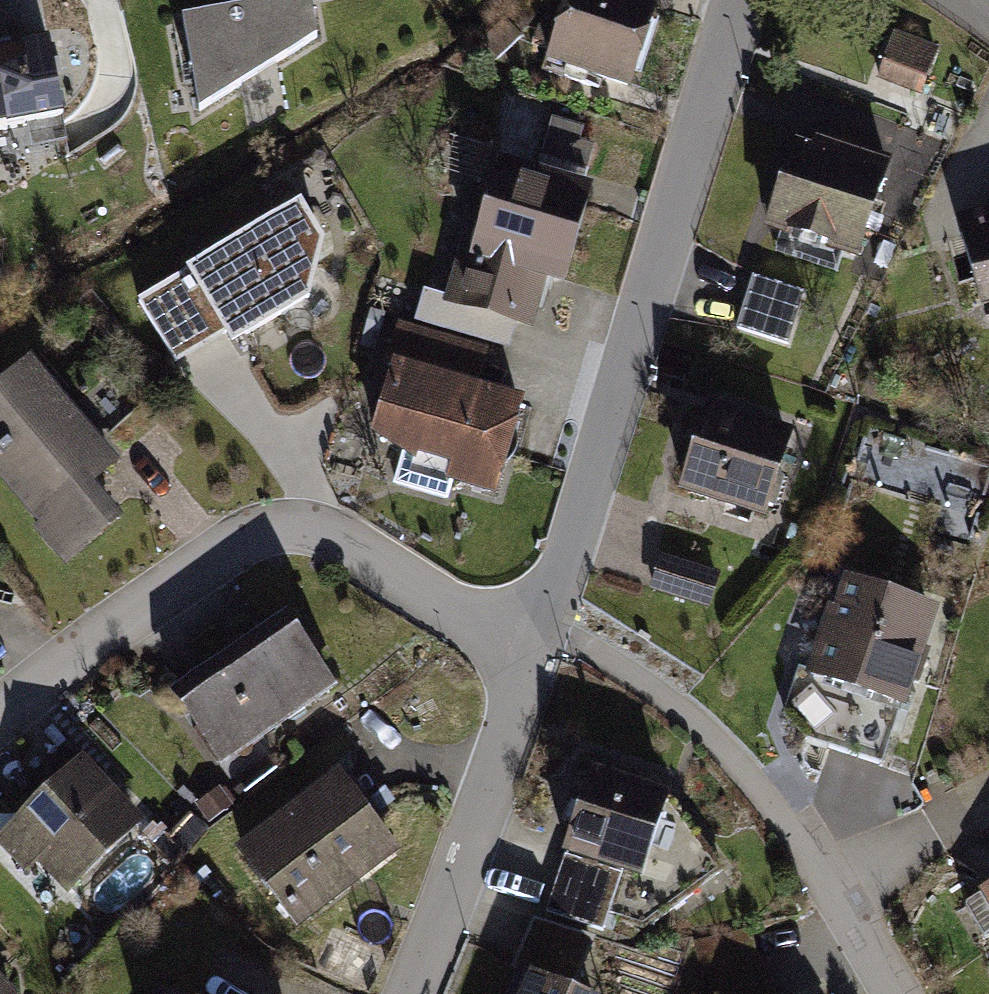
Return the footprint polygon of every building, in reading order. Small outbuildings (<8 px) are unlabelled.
[(182,12),(194,110),(326,30),(323,0),(252,0),(182,12)] [(542,59),(638,90),(665,9),(637,0),(561,0),(542,59)] [(62,111),(45,28),(0,37),(0,123),(62,111)] [(896,33),(878,78),(921,94),(939,50),(896,33)] [(540,165),(590,174),(599,123),(549,114),(540,165)] [(804,143),(772,232),(866,267),(899,178),(804,143)] [(462,255),(447,307),(535,333),(549,287),(569,293),(597,198),(506,171),(480,260),(462,255)] [(980,314),(988,312),(988,209),(954,219),(970,279),(980,314)] [(305,217),(143,309),(180,368),(231,338),(239,353),(314,306),(328,254),(305,217)] [(754,282),(738,331),(790,348),(806,299),(754,282)] [(399,372),(377,449),(461,473),(456,491),(503,504),(531,408),(484,395),(495,357),(403,331),(392,370),(399,372)] [(0,401),(0,483),(70,568),(126,523),(96,487),(120,467),(39,368),(0,401)] [(714,412),(685,500),(772,528),(800,441),(714,412)] [(664,557),(653,586),(712,607),(722,579),(664,557)] [(814,683),(912,715),(945,614),(848,582),(814,683)] [(287,619),(175,696),(224,767),(336,690),(287,619)] [(79,764),(1,842),(63,905),(142,827),(79,764)] [(344,777),(241,852),(298,930),(401,855),(344,777)] [(598,780),(573,861),(651,884),(676,803),(598,780)] [(972,880),(988,911),(988,871),(972,880)] [(0,983),(0,993),(11,993),(0,983)]
